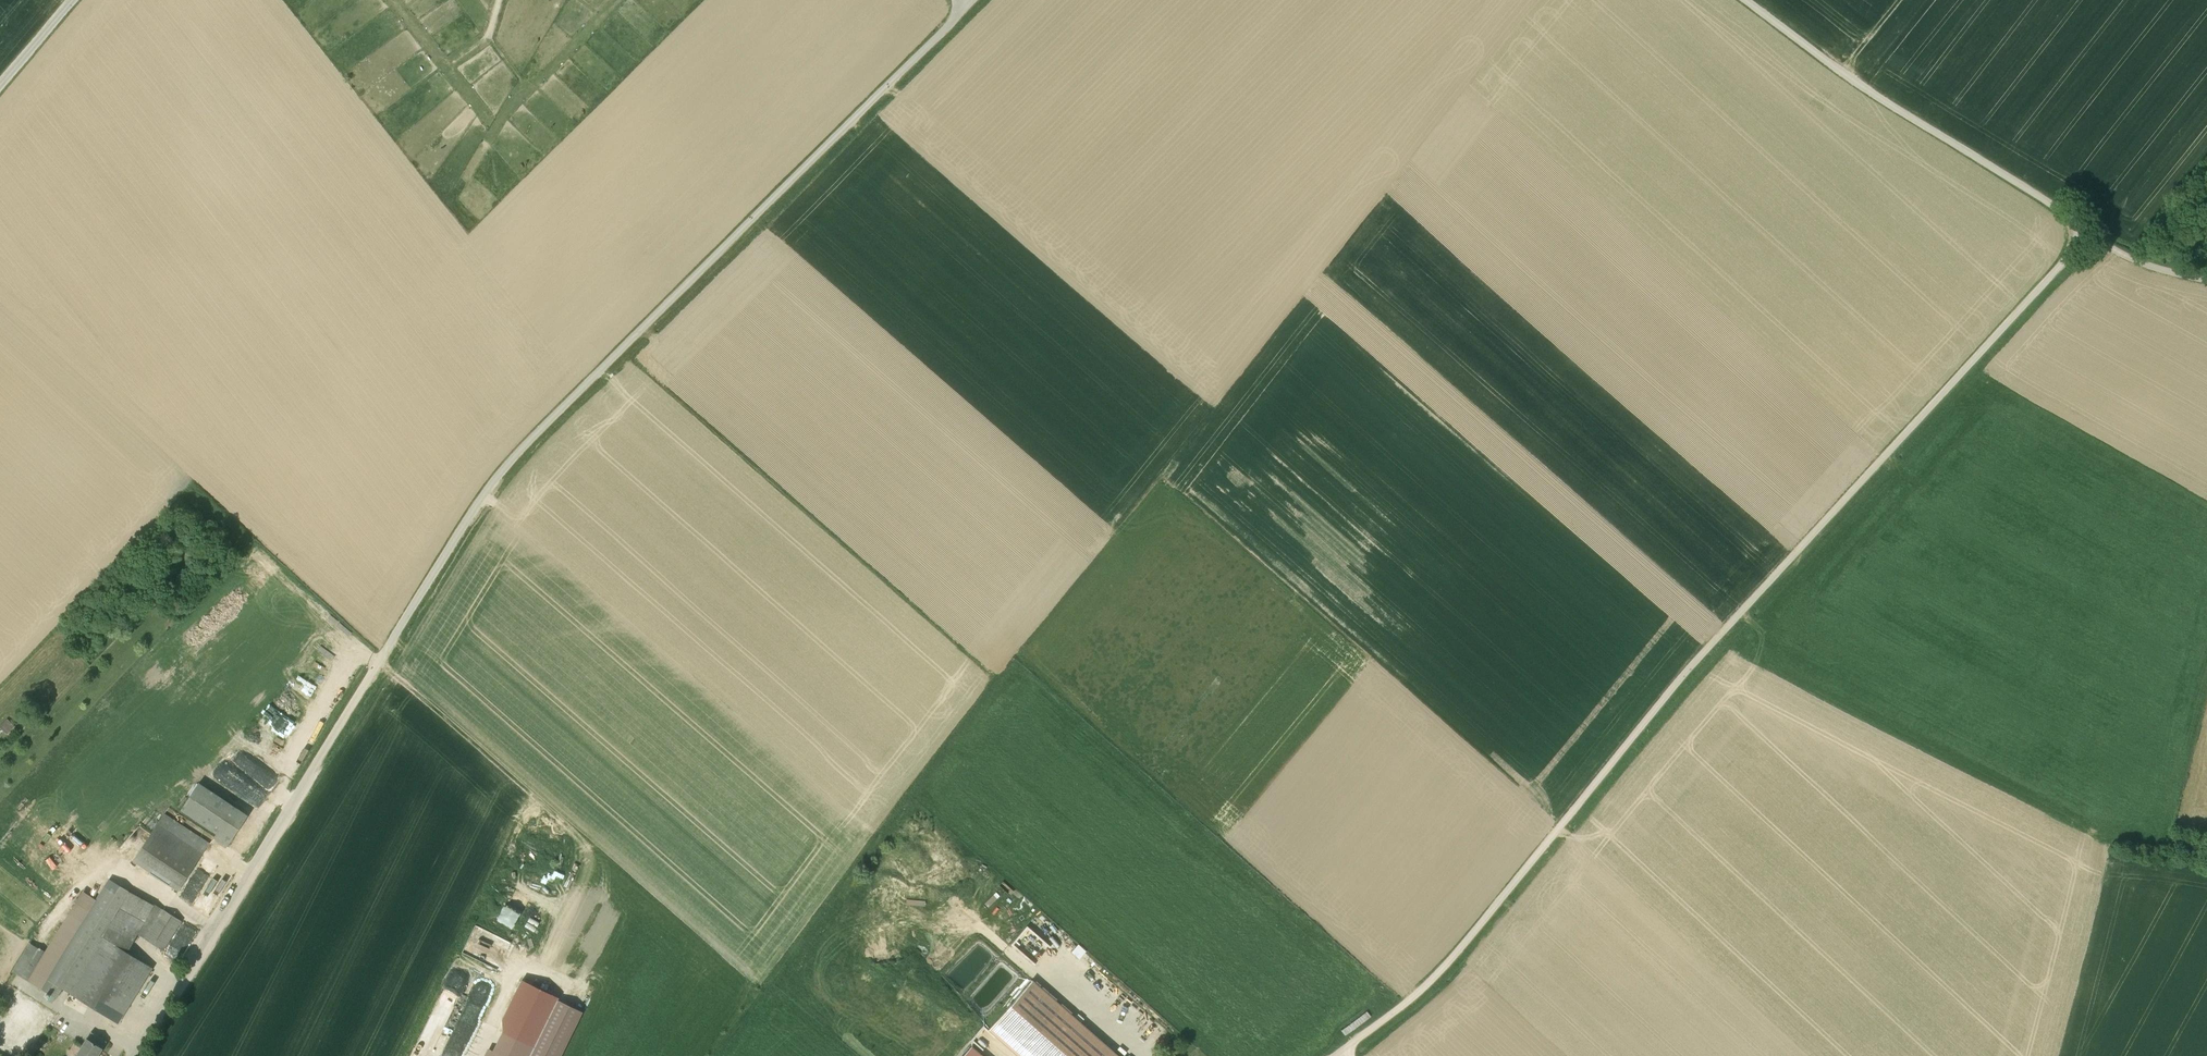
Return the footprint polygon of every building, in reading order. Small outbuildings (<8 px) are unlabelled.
[(100,628),(96,626),(81,641),(89,648),(105,632),(101,627),(100,628)] [(8,719),(0,728),(7,734),(15,726),(8,719)] [(246,815),(197,782),(178,809),(215,835),(213,837),(218,844),(225,847),(246,815)] [(158,824),(133,860),(178,891),(203,854),(158,824)] [(63,989),(68,992),(103,936),(121,907),(131,890),(108,877),(41,988),(57,997),(63,989)] [(121,907),(103,936),(126,951),(144,920),(121,907)] [(183,921),(163,909),(146,939),(164,950),(183,921)] [(177,946),(183,948),(188,935),(193,936),(196,927),(185,923),(177,946)] [(68,992),(118,1022),(152,968),(126,951),(103,936),(68,992)] [(30,981),(48,953),(30,943),(13,971),(30,981)] [(582,1012),(557,999),(534,1046),(529,1055),(560,1055),(582,1012)] [(1074,1017),(1039,1055),(1118,1055),(1074,1017)] [(487,1048),(483,1055),(529,1055),(534,1046),(501,1031),(492,1050),(487,1048)] [(78,1055),(98,1055),(107,1041),(91,1032),(88,1038),(86,1037),(76,1055),(78,1055)]
